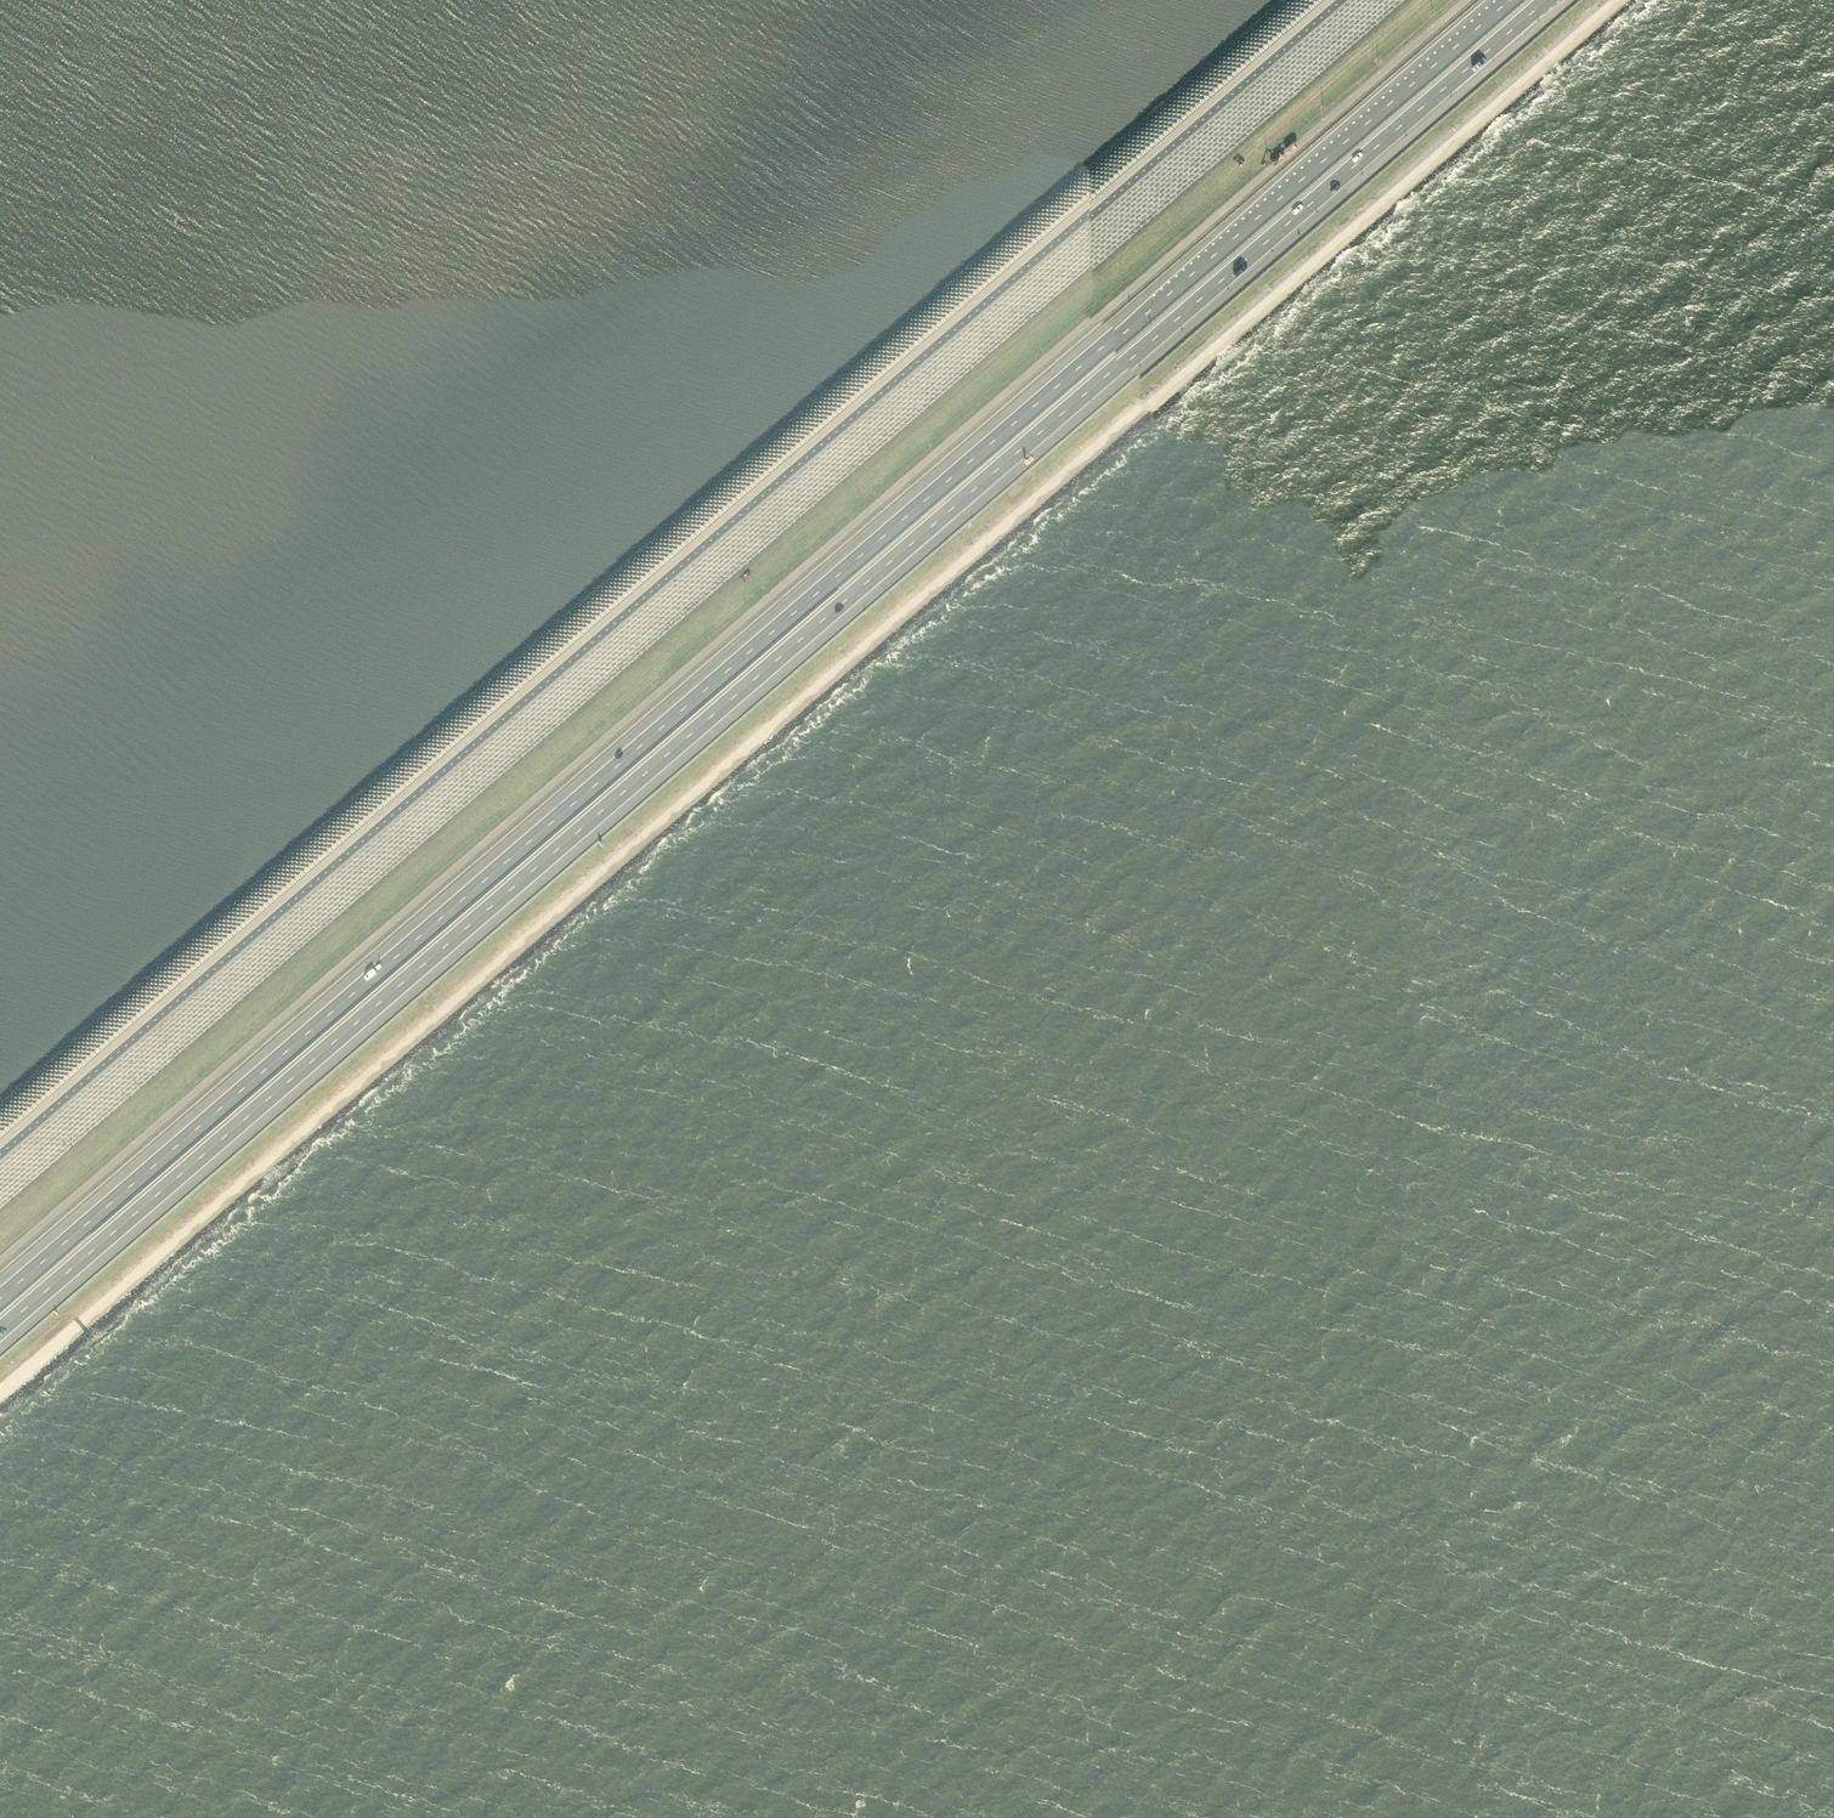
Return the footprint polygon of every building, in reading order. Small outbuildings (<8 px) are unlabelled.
[(1226,284),(1255,263),(1250,257),(1221,278),(1226,284)]
